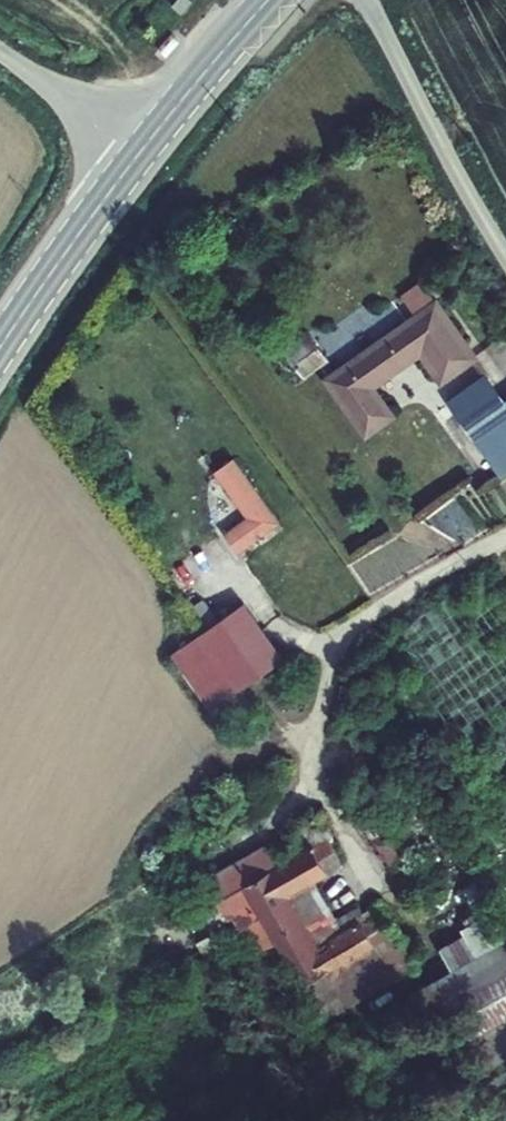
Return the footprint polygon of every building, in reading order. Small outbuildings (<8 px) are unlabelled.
[(191,0),(182,0),(175,7),(183,15),(194,4),(191,0)] [(436,275),(323,349),(361,407),(389,389),(370,359),(400,338),(420,368),(473,333),(436,275)] [(444,377),(494,452),(505,445),(505,374),(501,377),(484,351),(444,377)] [(255,513),(269,530),(308,498),(258,438),(240,452),(276,496),(255,513)] [(242,608),(199,643),(177,661),(233,730),(255,713),(242,696),(285,661),(242,608)] [(267,908),(257,914),(270,939),(284,932),(308,976),(403,921),(388,894),(349,916),(321,869),(351,853),(337,829),(343,825),(333,807),(293,830),(302,846),(287,855),(250,876),(267,908)] [(275,833),(222,862),(252,917),(257,914),(267,908),(250,876),(287,855),(275,833)] [(458,1012),(471,1036),(505,1018),(505,928),(498,912),(441,941),(457,970),(391,1004),(409,1037),(458,1012)] [(424,959),(403,921),(308,976),(329,1014),(424,959)]
